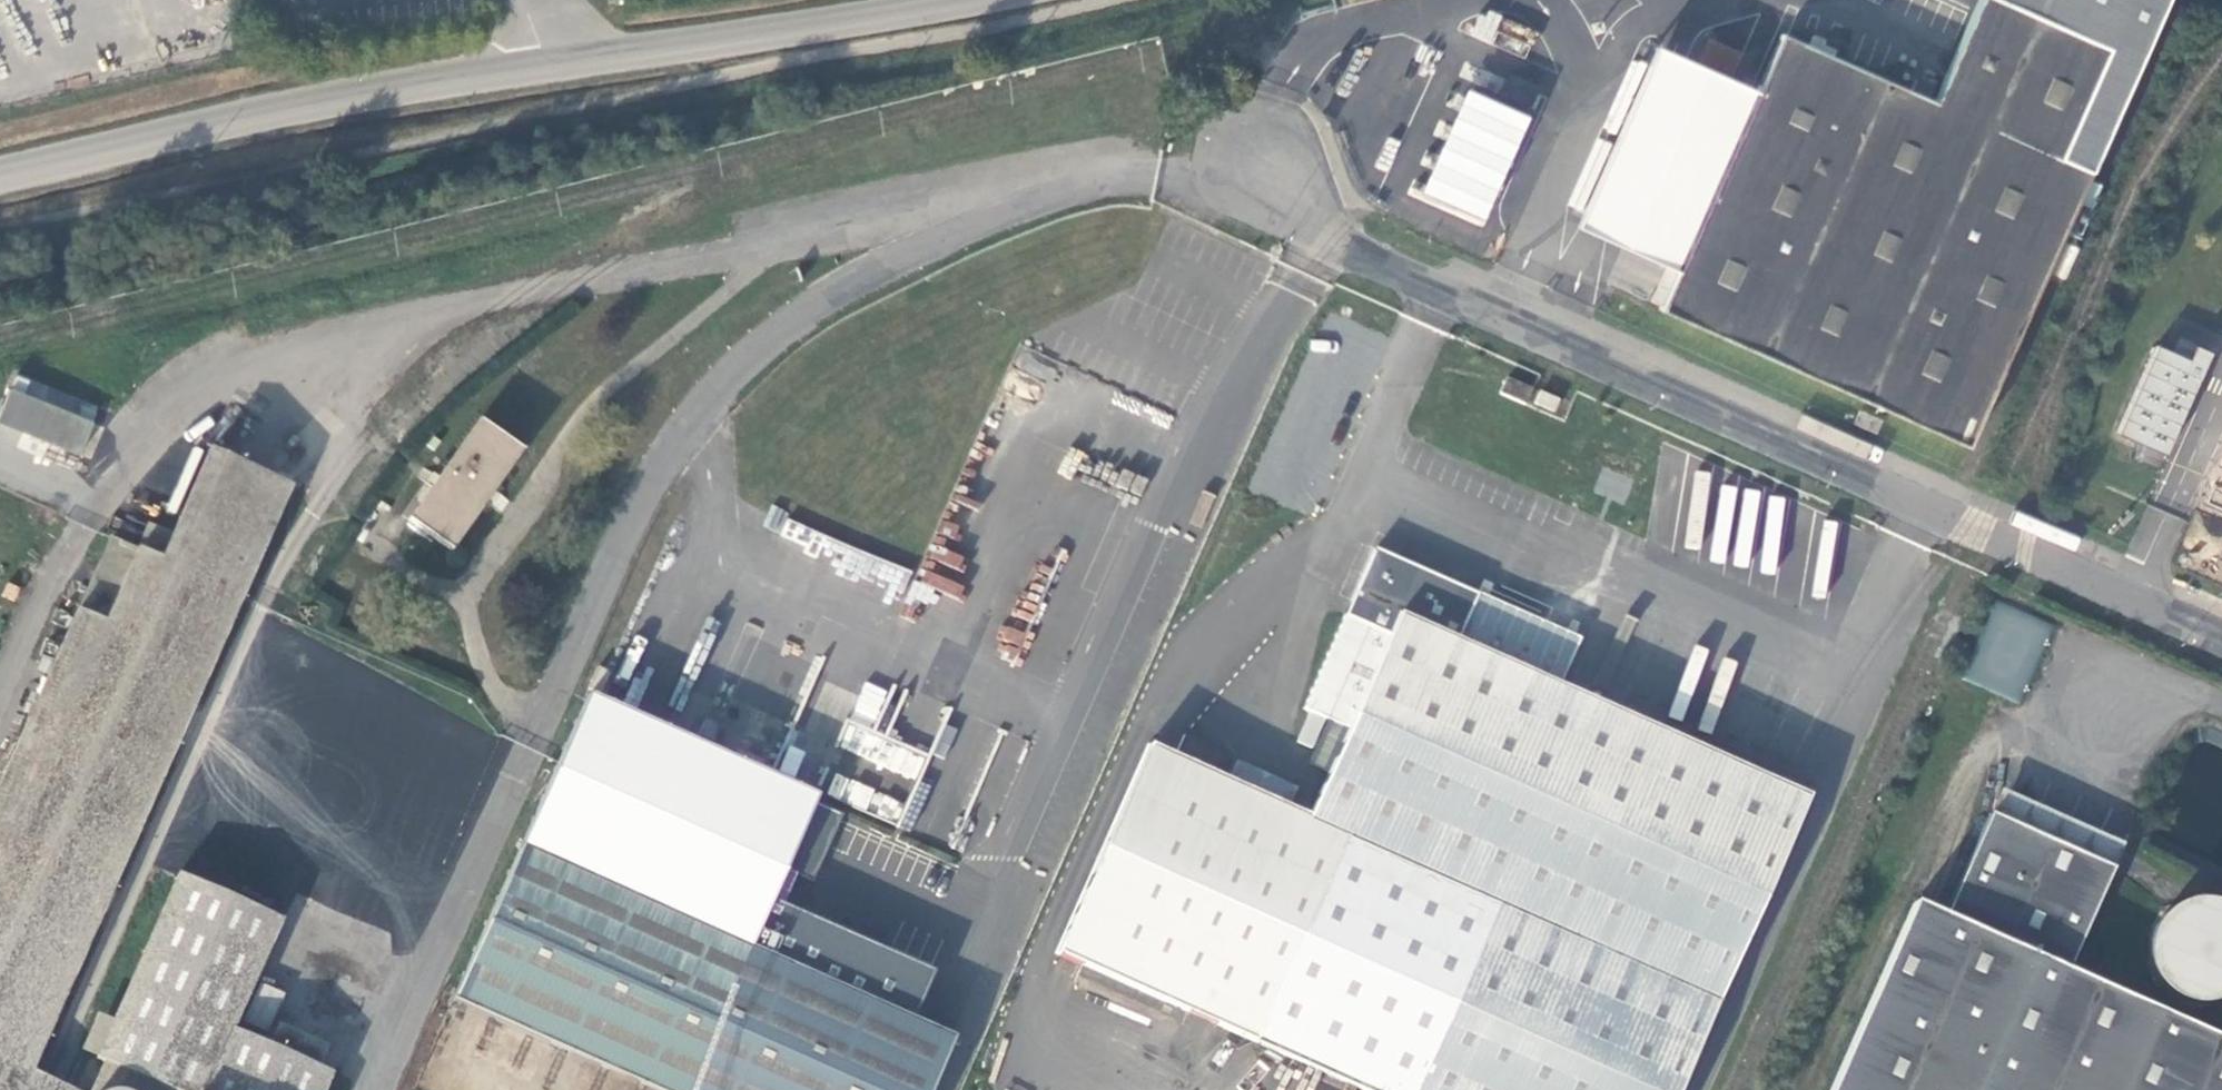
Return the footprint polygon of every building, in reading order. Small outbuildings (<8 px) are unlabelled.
[(2092,172),(2163,0),(1979,0),(1935,99),(1783,31),(1660,309),(1967,445),(2092,172)] [(1591,158),(1605,162),(1610,141),(1596,137),(1591,158)] [(2189,359),(2196,344),(2181,338),(2174,352),(2189,359)] [(2118,433),(2165,454),(2212,351),(2196,344),(2189,359),(2174,352),(2158,344),(2118,433)] [(1534,388),(1508,376),(1499,394),(1526,406),(1534,388)] [(8,381),(0,400),(0,415),(77,449),(91,418),(8,381)] [(452,551),(522,450),(477,421),(409,520),(452,551)] [(0,775),(0,1089),(72,1089),(66,1087),(30,1070),(288,487),(206,449),(168,533),(144,521),(132,548),(105,537),(0,775)] [(1054,950),(1364,1089),(1676,1089),(1809,798),(1458,638),(1478,594),(1376,548),(1304,707),(1310,710),(1297,740),(1311,747),(1325,716),(1349,727),(1309,814),(1148,741),(1054,950)] [(880,582),(902,591),(911,571),(888,562),(880,582)] [(600,665),(590,687),(602,692),(612,671),(600,665)] [(860,681),(838,754),(918,778),(926,751),(877,736),(891,690),(860,681)] [(592,694),(451,1003),(495,1023),(482,1051),(532,1074),(546,1043),(649,1089),(926,1089),(952,1034),(868,996),(883,963),(839,942),(843,934),(784,906),(798,876),(802,878),(816,846),(858,865),(873,833),(815,807),(820,798),(592,694)] [(798,776),(807,751),(788,745),(780,770),(798,776)] [(824,796),(897,824),(906,801),(834,772),(824,796)] [(2067,969),(2113,867),(1992,813),(1946,916),(1915,902),(1831,1089),(2221,1089),(2221,1038),(2067,969)] [(107,1063),(168,1089),(326,1089),(333,1075),(235,1028),(283,920),(179,873),(97,1060),(107,1063)] [(2221,902),(2204,898),(2186,901),(2170,910),(2158,924),(2152,941),(2152,959),(2159,976),(2171,989),(2187,998),(2204,1001),(2221,998),(2221,997),(2221,902)] [(107,1063),(95,1089),(168,1089),(107,1063)]
